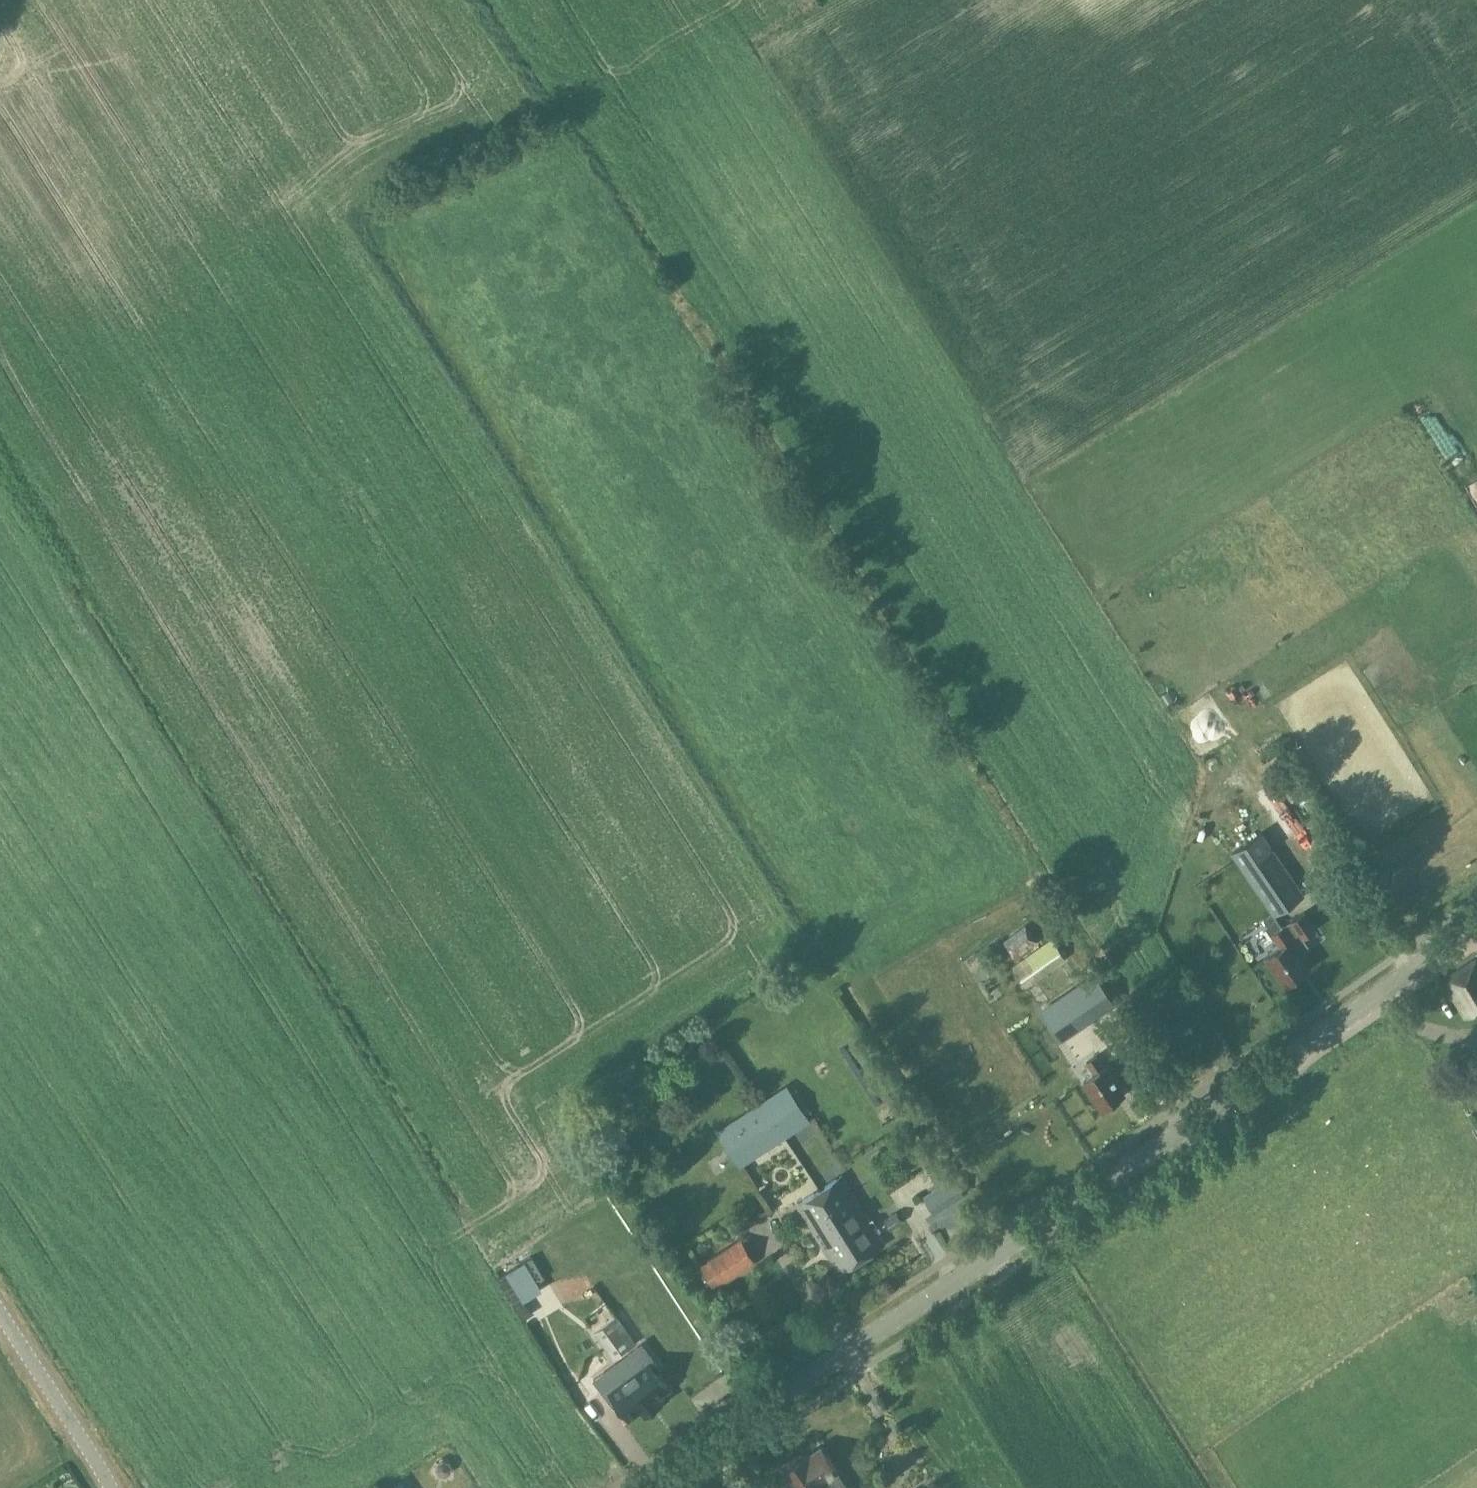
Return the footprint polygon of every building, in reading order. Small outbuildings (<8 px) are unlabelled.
[(1273,912),(1274,914),(1289,904),(1304,894),(1283,863),(1262,832),(1247,843),(1232,853),(1253,882),(1273,912)] [(1274,914),(1273,912),(1263,919),(1282,947),(1268,957),(1286,984),(1308,970),(1298,955),(1309,947),(1303,938),(1316,928),(1305,911),(1282,926),(1274,914)] [(1015,956),(1034,943),(1026,931),(1007,944),(1015,956)] [(1038,1003),(1077,975),(1052,939),(1012,967),(1038,1003)] [(1476,1012),(1476,960),(1476,959),(1444,981),(1466,1019),(1476,1012)] [(1088,990),(1048,1017),(1066,1043),(1118,1008),(1100,982),(1088,990)] [(1085,1062),(1093,1075),(1084,1081),(1103,1109),(1125,1094),(1106,1066),(1105,1067),(1097,1055),(1085,1062)] [(785,1088),(761,1103),(784,1139),(807,1123),(803,1117),(812,1111),(797,1088),(788,1093),(785,1088)] [(784,1139),(761,1103),(719,1131),(742,1166),(784,1139)] [(844,1223),(865,1257),(885,1244),(842,1176),(817,1192),(839,1227),(844,1223)] [(930,1212),(958,1194),(948,1179),(921,1198),(930,1212)] [(839,1227),(817,1192),(797,1205),(840,1273),(865,1257),(844,1223),(839,1227)] [(896,1213),(884,1220),(891,1230),(902,1222),(896,1213)] [(740,1238),(699,1264),(716,1289),(756,1263),(740,1238)] [(636,1343),(617,1317),(595,1333),(613,1359),(636,1343)] [(632,1368),(601,1391),(613,1407),(618,1403),(630,1419),(642,1410),(645,1415),(662,1403),(658,1398),(670,1389),(657,1371),(661,1368),(642,1343),(624,1357),(632,1368)] [(808,1457),(824,1482),(821,1484),(823,1487),(844,1487),(835,1475),(841,1471),(823,1446),(808,1457)] [(808,1457),(807,1456),(785,1471),(798,1487),(823,1487),(821,1484),(824,1482),(808,1457)] [(445,1476),(450,1473),(452,1468),(449,1462),(444,1460),(438,1463),(436,1469),(439,1474),(445,1476)]
